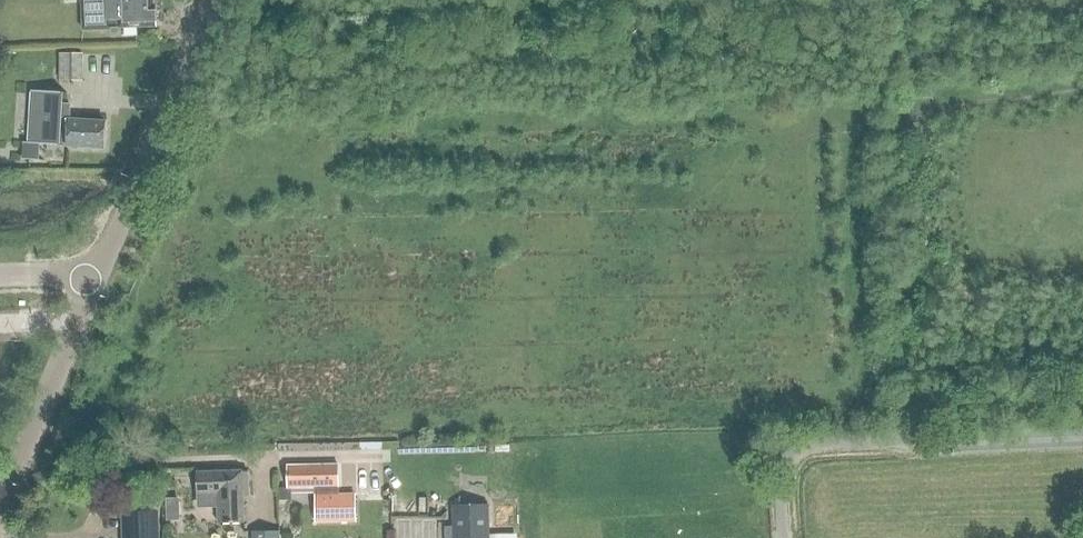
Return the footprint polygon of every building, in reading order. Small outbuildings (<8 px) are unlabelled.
[(120,27),(157,25),(156,6),(154,6),(154,0),(83,0),(84,30),(111,28),(111,27),(120,27)] [(83,52),(61,52),(61,79),(83,79),(83,52)] [(39,158),(40,143),(65,144),(65,143),(60,143),(60,141),(68,141),(68,145),(71,145),(74,148),(79,148),(82,145),(104,147),(106,120),(70,118),(71,103),(62,103),(63,92),(68,92),(68,91),(36,89),(35,90),(36,90),(33,141),(27,140),(26,158),(45,159),(45,158),(39,158)] [(315,465),(288,466),(289,487),(315,487),(315,521),(354,521),(354,495),(337,495),(337,464),(315,465)] [(247,469),(197,470),(197,491),(199,491),(199,505),(218,505),(218,522),(243,521),(242,490),(248,490),(247,486),(248,486),(247,469)] [(486,507),(452,507),(452,537),(516,537),(516,534),(487,534),(486,507)] [(123,512),(124,537),(157,537),(156,511),(123,512)]
